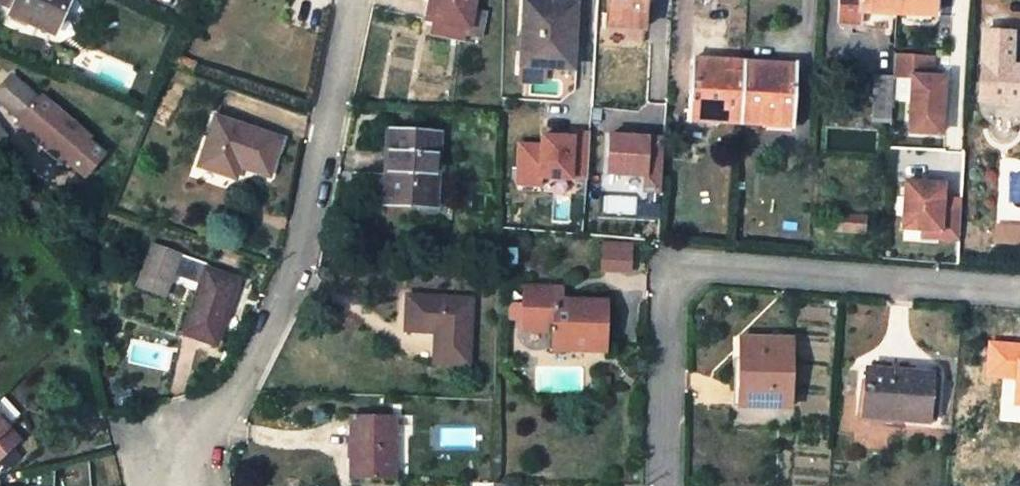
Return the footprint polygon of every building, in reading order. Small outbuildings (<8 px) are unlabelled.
[(0,5),(0,6),(11,11),(16,0),(2,0),(0,5)] [(9,16),(53,36),(69,0),(16,0),(11,11),(9,16)] [(430,21),(432,22),(468,29),(466,35),(479,37),(484,14),(472,11),(474,0),(434,0),(430,21)] [(607,28),(630,29),(643,30),(644,0),(608,0),(607,28)] [(839,25),(859,26),(860,13),(896,15),(897,8),(897,0),(841,0),(839,25)] [(933,0),(897,0),(897,8),(896,15),(933,17),(933,0)] [(572,70),(575,4),(524,1),(522,63),(547,64),(546,68),(572,70)] [(430,34),(465,41),(465,40),(466,35),(468,29),(432,22),(430,34)] [(981,89),(980,102),(1009,103),(1019,104),(1019,67),(1011,67),(1013,32),(983,31),(981,65),(981,89)] [(595,54),(584,53),(583,66),(594,66),(595,54)] [(931,57),(894,55),(893,77),(911,78),(908,133),(939,135),(943,79),(930,78),(931,57)] [(740,125),(743,72),(744,63),(692,60),(688,116),(715,118),(715,123),(740,125)] [(793,122),(796,66),(744,63),(743,72),(740,125),(766,126),(766,121),(793,122)] [(10,74),(0,85),(0,102),(21,120),(19,121),(37,137),(33,142),(60,166),(65,160),(83,176),(103,153),(85,137),(86,136),(41,97),(39,99),(10,74)] [(874,76),(871,123),(890,124),(891,108),(893,77),(874,76)] [(280,140),(215,117),(198,167),(234,180),(238,168),(267,177),(280,140)] [(387,131),(384,174),(392,174),(390,205),(435,208),(440,134),(387,131)] [(518,184),(579,184),(580,134),(545,134),(545,142),(518,142),(518,184)] [(666,194),(665,134),(613,135),(613,177),(645,177),(645,194),(666,194)] [(384,174),(383,204),(390,205),(392,174),(384,174)] [(905,183),(902,229),(939,232),(938,239),(958,240),(961,201),(942,200),(943,185),(905,183)] [(864,217),(834,215),(833,231),(863,233),(864,217)] [(1019,245),(1019,225),(998,225),(997,244),(1019,245)] [(153,245),(142,275),(169,284),(180,254),(153,245)] [(213,346),(237,280),(205,269),(182,334),(213,346)] [(165,296),(169,284),(142,275),(138,287),(165,296)] [(552,349),(606,350),(607,302),(567,300),(567,309),(562,308),(562,300),(563,289),(524,288),(522,331),(553,332),(552,349)] [(472,299),(407,296),(405,331),(434,333),(433,364),(468,365),(472,299)] [(741,338),(739,408),(790,410),(792,340),(741,338)] [(993,360),(990,402),(1019,405),(1019,362),(993,360)] [(927,421),(931,377),(932,375),(866,369),(862,416),(886,417),(886,421),(904,422),(927,424),(927,421)] [(936,422),(939,377),(931,377),(927,421),(936,422)] [(394,480),(395,437),(395,416),(350,416),(350,479),(394,480)] [(20,440),(0,418),(0,460),(20,440)] [(395,437),(394,480),(406,480),(407,437),(395,437)]
